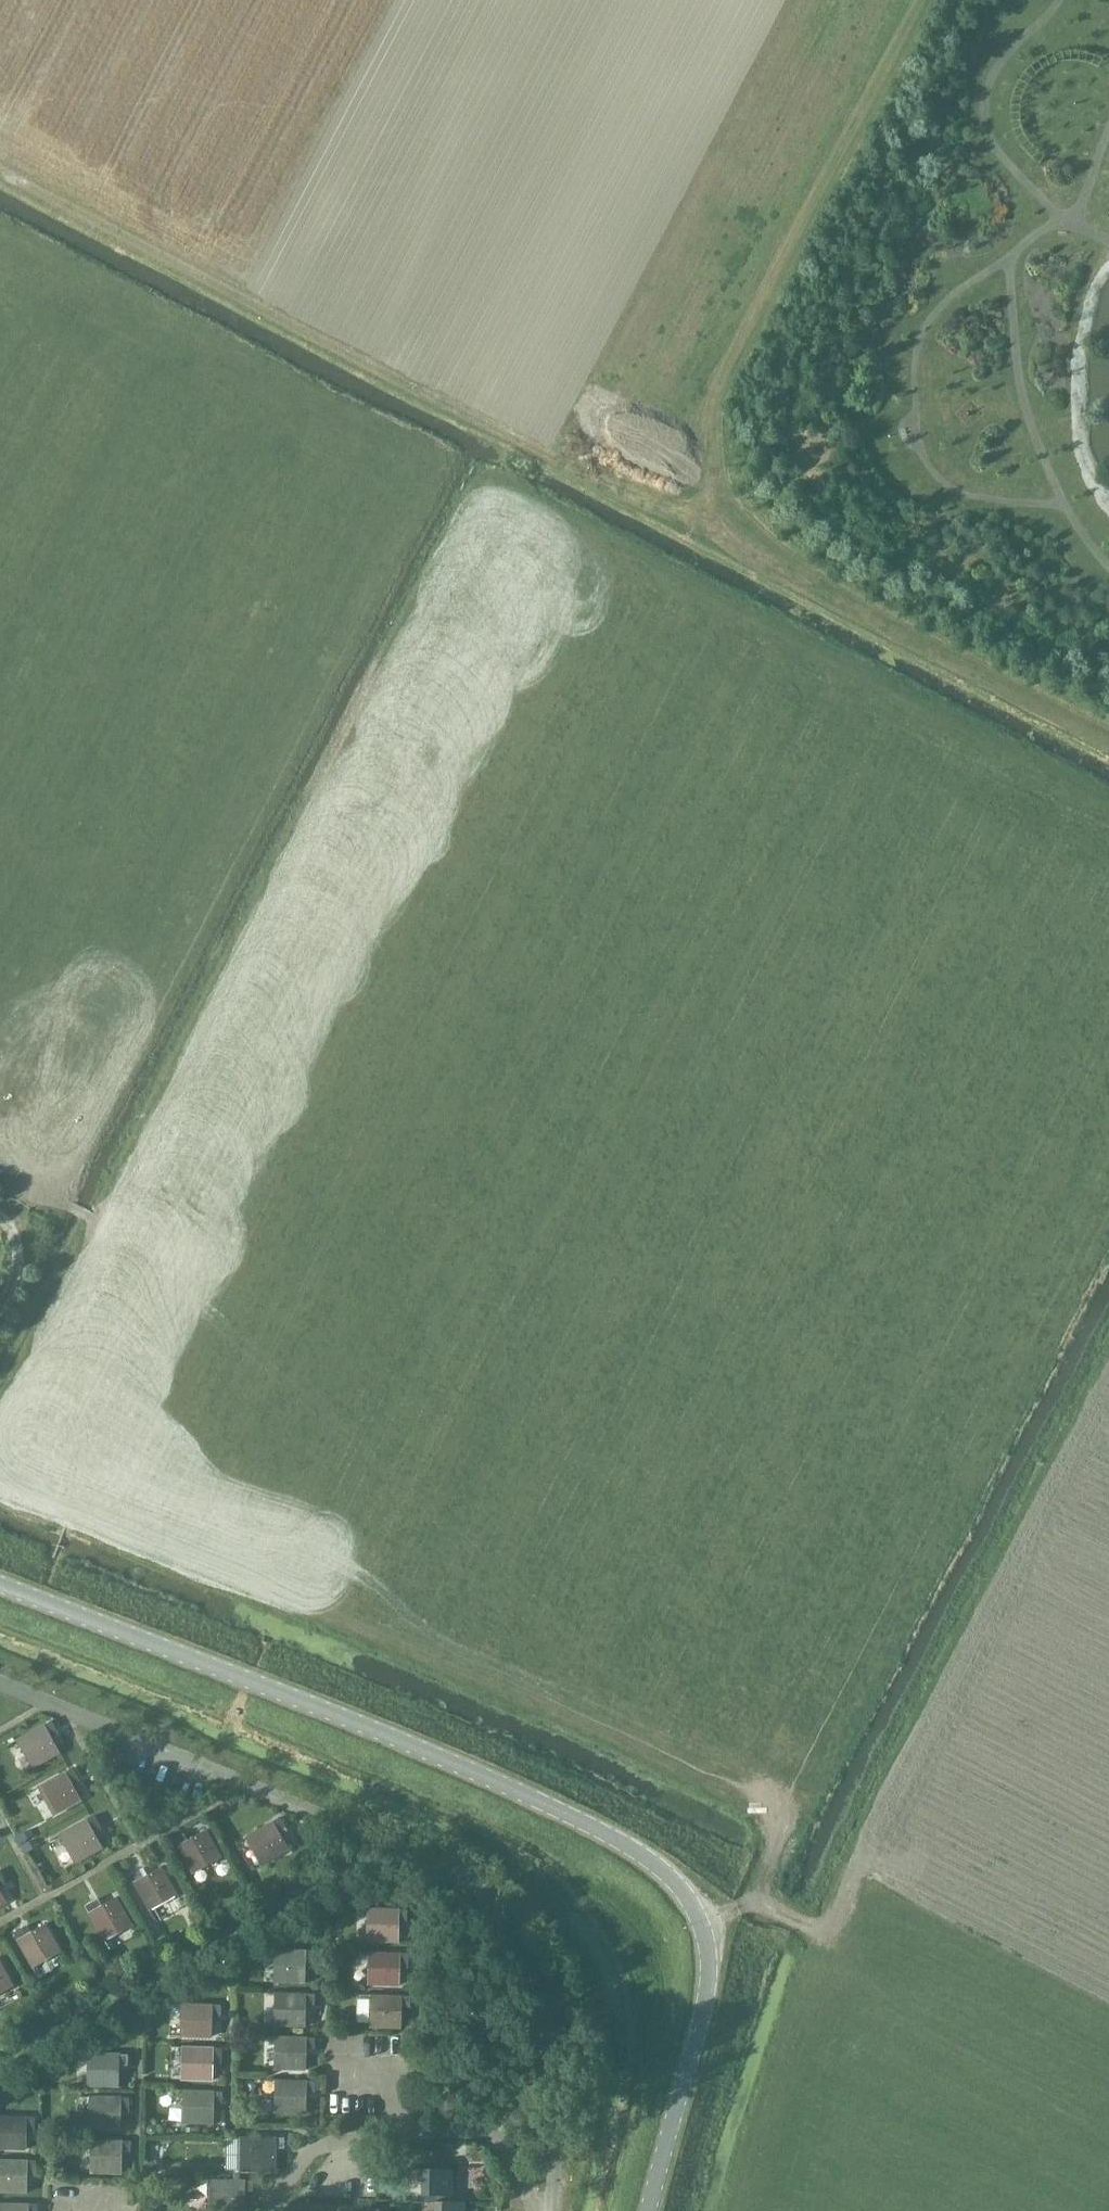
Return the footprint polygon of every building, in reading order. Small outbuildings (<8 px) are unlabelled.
[(49,1734),(56,1730),(51,1721),(17,1740),(32,1767),(59,1752),(49,1734)] [(71,1782),(78,1778),(73,1768),(38,1787),(54,1815),(81,1800),(71,1782)] [(92,1829),(99,1825),(94,1815),(59,1835),(75,1863),(102,1847),(92,1829)] [(278,1830),(285,1827),(280,1818),(244,1837),(261,1865),(288,1849),(278,1830)] [(193,1873),(202,1868),(220,1857),(205,1830),(186,1840),(183,1833),(173,1838),(193,1873)] [(149,1911),(177,1895),(161,1866),(143,1876),(140,1870),(129,1875),(149,1911)] [(104,1940),(132,1925),(116,1896),(97,1907),(93,1900),(84,1905),(104,1940)] [(406,1921),(407,1910),(367,1909),(366,1941),(399,1942),(399,1921),(406,1921)] [(32,1967),(61,1951),(44,1923),(26,1934),(22,1927),(13,1933),(32,1967)] [(313,1961),(313,1951),(274,1949),(273,1983),(305,1984),(305,1961),(313,1961)] [(408,1963),(408,1953),(368,1952),(367,1984),(400,1985),(400,1963),(408,1963)] [(12,1985),(0,1963),(0,1993),(12,1985)] [(305,2005),(313,2005),(313,1995),(273,1994),(273,2025),(304,2026),(305,2005)] [(401,2007),(410,2007),(410,1996),(369,1996),(369,2028),(401,2028),(401,2007)] [(219,2016),(220,2005),(180,2004),(179,2036),(211,2037),(211,2016),(219,2016)] [(306,2049),(314,2049),(314,2038),(275,2037),(273,2069),(305,2070),(306,2049)] [(212,2059),(221,2059),(220,2048),(181,2047),(180,2079),(212,2080),(212,2059)] [(119,2065),(127,2066),(127,2054),(87,2053),(86,2085),(118,2086),(119,2065)] [(314,2092),(315,2081),(274,2080),(273,2112),(304,2113),(305,2091),(314,2092)] [(221,2103),(221,2091),(181,2091),(181,2123),(212,2123),(212,2103),(221,2103)] [(127,2109),(127,2098),(88,2096),(87,2129),(119,2130),(120,2109),(127,2109)] [(33,2116),(0,2115),(0,2147),(25,2148),(25,2127),(33,2127),(33,2116)] [(281,2149),(281,2138),(240,2138),(239,2170),(271,2171),(272,2149),(281,2149)] [(128,2152),(128,2141),(89,2140),(88,2172),(120,2173),(120,2151),(128,2152)] [(34,2159),(0,2158),(0,2190),(25,2191),(26,2170),(34,2171),(34,2159)] [(421,2202),(433,2203),(433,2201),(451,2202),(451,2201),(452,2169),(421,2168),(420,2193),(422,2193),(421,2202)] [(250,2180),(209,2179),(208,2210),(242,2210),(242,2190),(250,2191),(250,2180)] [(451,2201),(451,2202),(433,2201),(433,2203),(433,2210),(464,2210),(464,2201),(451,2201)] [(36,2203),(0,2202),(0,2210),(36,2210),(36,2203)]
